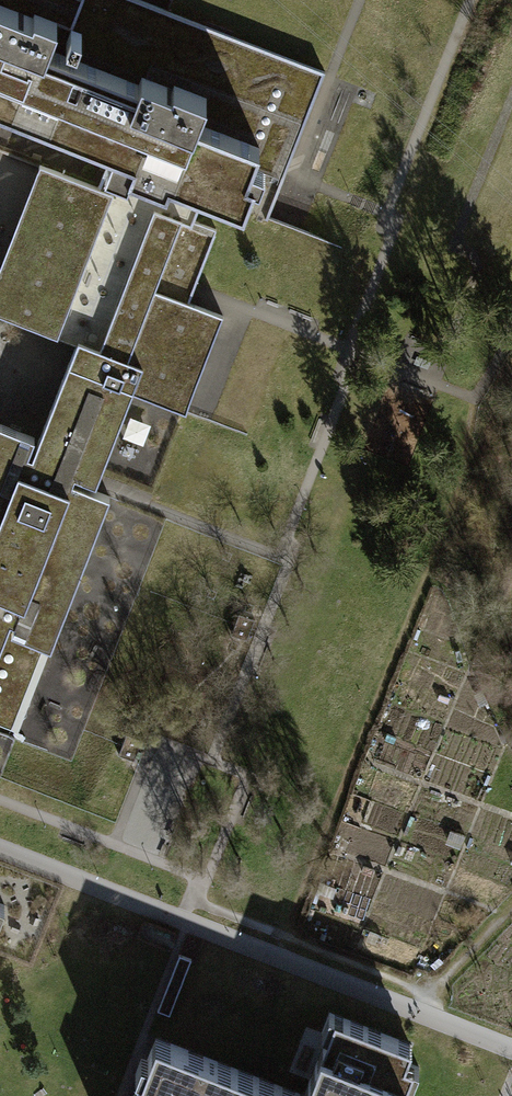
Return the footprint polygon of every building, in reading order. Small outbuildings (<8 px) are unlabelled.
[(111,152),(134,161),(128,175),(166,190),(170,182),(204,195),(267,220),(325,73),(138,0),(81,0),(71,26),(34,12),(33,16),(6,5),(8,0),(0,0),(0,109),(111,152)] [(6,5),(33,16),(34,12),(71,26),(81,0),(8,0),(6,5)] [(133,387),(132,390),(186,411),(223,316),(176,298),(184,277),(196,282),(217,229),(194,220),(204,195),(170,182),(166,190),(128,175),(134,161),(111,152),(97,186),(63,173),(7,316),(77,343),(69,363),(133,387)] [(7,316),(63,173),(40,164),(0,265),(0,313),(7,316)] [(69,363),(32,456),(28,454),(34,437),(0,424),(0,725),(11,729),(44,645),(51,647),(109,496),(72,481),(74,475),(96,483),(132,390),(133,387),(69,363)] [(255,619),(239,613),(232,634),(247,640),(255,619)] [(142,740),(126,734),(119,755),(134,760),(142,740)] [(180,959),(173,986),(184,988),(191,961),(180,959)] [(406,1083),(414,1086),(421,1067),(405,1061),(412,1044),(330,1013),(323,1032),(328,1034),(305,1095),(156,1039),(135,1095),(401,1095),(406,1083)]
